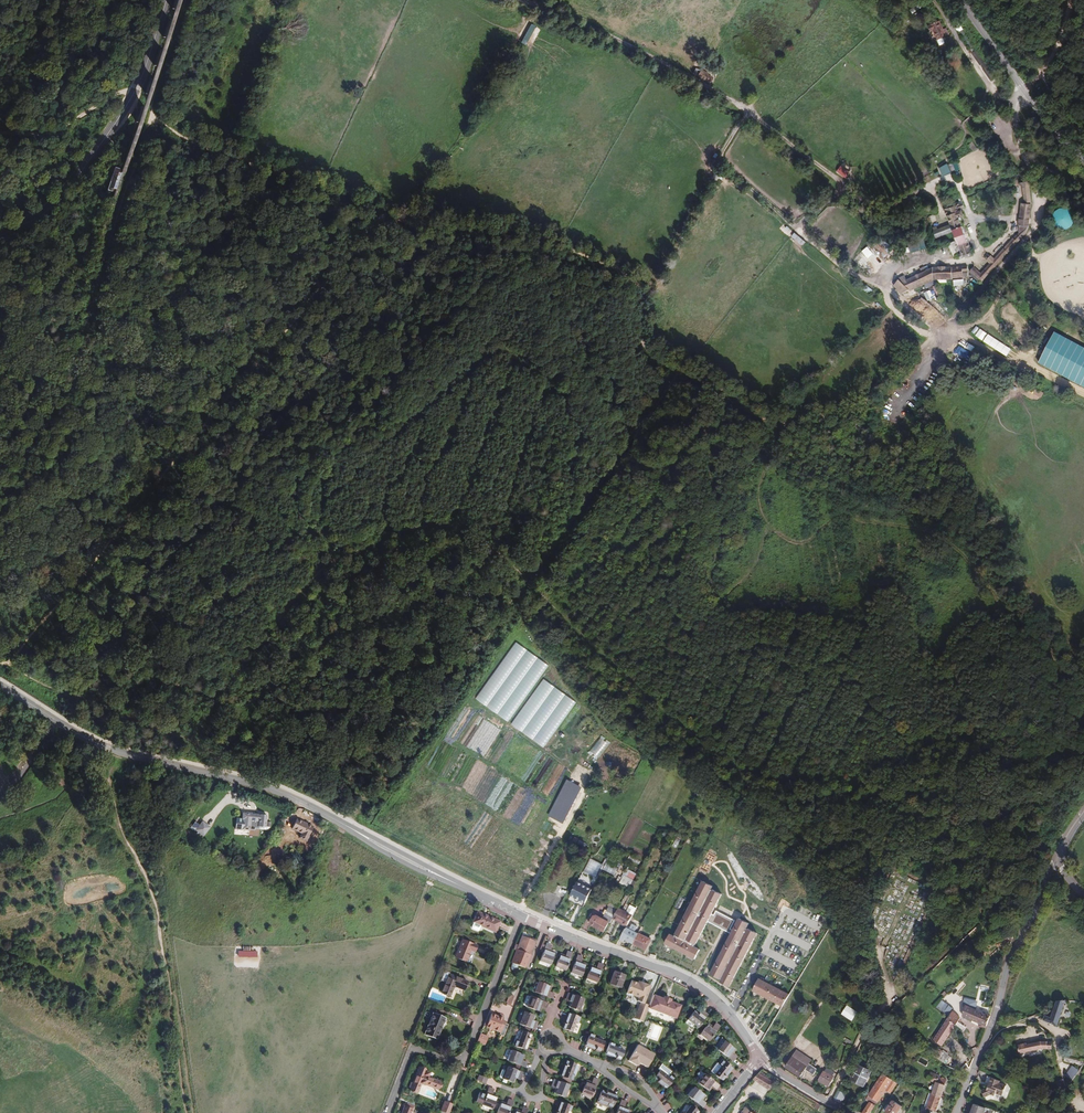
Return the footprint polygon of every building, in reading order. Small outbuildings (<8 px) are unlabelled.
[(914,14),(922,7),(920,3),(911,10),(914,14)] [(930,24),(936,39),(949,34),(946,28),(943,29),(939,20),(930,24)] [(517,38),(521,40),(530,24),(526,22),(517,38)] [(531,48),(541,29),(531,24),(521,43),(531,48)] [(977,61),(980,58),(974,51),(971,54),(977,61)] [(698,76),(710,83),(714,77),(701,70),(698,76)] [(947,164),(939,168),(942,176),(951,173),(947,164)] [(840,166),(836,171),(845,178),(850,173),(840,166)] [(115,192),(123,170),(116,168),(109,190),(115,192)] [(715,182),(719,178),(714,174),(711,178),(715,182)] [(1030,190),(1028,182),(1019,183),(1019,186),(1022,186),(1024,204),(1020,203),(1018,226),(1019,226),(1018,233),(1017,234),(1021,238),(1026,234),(1029,225),(1031,204),(1030,190)] [(957,243),(957,244),(961,252),(957,254),(959,258),(970,254),(969,253),(971,252),(958,220),(961,219),(960,217),(963,215),(960,208),(963,207),(962,203),(944,210),(950,223),(932,230),(936,238),(946,233),(952,231),(957,243)] [(1054,211),(1052,216),(1052,222),(1055,227),(1060,230),(1066,229),(1071,226),(1074,221),(1073,215),(1070,211),(1065,208),(1059,208),(1054,211)] [(805,242),(794,233),(791,237),(802,246),(805,242)] [(969,271),(981,281),(1021,238),(1017,234),(994,259),(991,255),(986,260),(989,263),(980,273),(974,267),(969,271)] [(883,246),(878,250),(884,258),(889,254),(883,246)] [(968,276),(967,265),(952,268),(952,278),(968,276)] [(898,279),(908,290),(933,279),(936,279),(947,280),(952,280),(952,278),(952,268),(933,267),(906,280),(904,275),(897,279),(898,279)] [(901,294),(908,290),(898,279),(893,286),(901,294)] [(869,295),(873,291),(868,286),(864,290),(869,295)] [(930,290),(924,293),(927,301),(933,298),(930,290)] [(975,334),(980,329),(976,326),(972,332),(975,334)] [(980,329),(975,336),(982,340),(987,334),(980,329)] [(1054,332),(1038,363),(1083,386),(1083,348),(1054,332)] [(988,334),(983,342),(994,349),(999,342),(988,334)] [(999,342),(994,349),(1006,357),(1011,349),(999,342)] [(969,343),(966,348),(973,351),(975,346),(969,343)] [(271,819),(246,816),(245,822),(246,822),(245,832),(252,833),(252,832),(258,833),(258,832),(262,832),(262,830),(269,831),(271,819)] [(304,831),(302,836),(309,839),(316,826),(309,823),(305,821),(298,818),(294,826),(304,831)] [(213,830),(204,823),(197,832),(205,839),(213,830)] [(292,831),(302,836),(304,831),(294,826),(292,831)] [(641,860),(630,855),(628,859),(640,865),(641,860)] [(619,867),(605,862),(602,871),(615,876),(619,867)] [(633,880),(637,873),(627,868),(624,875),(633,880)] [(629,888),(633,880),(624,875),(622,877),(619,876),(616,881),(629,888)] [(586,900),(592,890),(578,882),(571,895),(585,903),(586,900)] [(703,882),(675,937),(670,934),(665,944),(695,959),(700,949),(695,947),(708,922),(712,914),(722,894),(711,889),(713,886),(703,882)] [(561,887),(558,883),(553,895),(548,892),(539,906),(555,913),(568,889),(564,886),(561,887)] [(590,924),(604,932),(609,923),(611,924),(613,919),(617,911),(616,911),(614,909),(616,906),(611,904),(603,918),(597,916),(594,917),(590,924)] [(627,913),(618,909),(617,911),(613,919),(618,922),(619,921),(628,925),(633,916),(637,909),(630,906),(627,913)] [(712,914),(708,922),(729,933),(735,920),(717,911),(715,915),(712,914)] [(496,932),(500,921),(478,912),(473,923),(474,923),(472,927),(472,929),(478,931),(479,931),(481,926),(496,932)] [(739,919),(711,974),(722,979),(720,982),(729,987),(757,933),(747,928),(749,924),(739,919)] [(624,939),(633,943),(638,934),(634,932),(636,927),(632,925),(630,928),(627,927),(627,928),(626,929),(620,940),(623,941),(624,939)] [(651,940),(638,933),(638,934),(633,943),(646,950),(651,940)] [(518,945),(516,944),(514,949),(530,956),(535,941),(522,936),(518,945)] [(474,952),(476,946),(462,940),(455,958),(466,962),(470,951),(474,952)] [(549,950),(551,945),(546,944),(540,961),(550,964),(555,952),(549,950)] [(530,956),(514,949),(509,961),(513,963),(512,966),(512,968),(513,970),(514,970),(516,970),(517,968),(519,965),(525,967),(530,956)] [(565,970),(572,953),(568,951),(566,957),(560,954),(556,966),(565,970)] [(580,962),(582,957),(578,955),(571,972),(581,976),(586,964),(580,962)] [(596,968),(591,966),(586,978),(596,982),(603,965),(598,963),(596,968)] [(449,975),(450,973),(446,971),(443,979),(447,981),(441,994),(450,997),(454,986),(464,991),(467,982),(449,975)] [(619,987),(624,975),(614,971),(610,983),(619,987)] [(760,995),(766,983),(759,979),(753,991),(760,995)] [(645,1004),(652,986),(639,981),(638,983),(631,980),(626,993),(639,998),(637,1001),(639,1002),(645,1004)] [(549,992),(551,987),(539,981),(535,992),(552,999),(554,994),(549,992)] [(768,998),(774,987),(766,983),(760,995),(768,998)] [(775,1002),(781,990),(774,987),(768,998),(775,1002)] [(781,990),(775,1002),(783,1006),(789,995),(781,990)] [(570,999),(569,1001),(571,1003),(570,1007),(579,1011),(584,999),(568,993),(567,998),(570,999)] [(680,1006),(653,995),(649,1005),(648,1007),(675,1018),(680,1006)] [(546,1008),(548,1003),(531,996),(528,1006),(539,1011),(541,1005),(546,1008)] [(953,1008),(942,1000),(936,1007),(947,1017),(953,1008)] [(1065,1000),(1057,1001),(1052,1018),(1048,1017),(1043,1019),(1044,1020),(1057,1025),(1065,1000)] [(648,1007),(649,1005),(645,1004),(639,1002),(633,1018),(644,1022),(648,1007)] [(847,1006),(844,1012),(853,1019),(857,1013),(847,1006)] [(990,1016),(966,1006),(963,1016),(982,1024),(980,1028),(985,1030),(990,1016)] [(953,1011),(949,1018),(957,1025),(961,1019),(953,1011)] [(534,1029),(536,1024),(534,1023),(534,1021),(532,1020),(533,1015),(524,1012),(519,1023),(534,1029)] [(694,1026),(698,1028),(708,1015),(704,1012),(701,1015),(699,1013),(697,1015),(693,1012),(687,1020),(694,1026)] [(853,1019),(844,1012),(842,1013),(852,1020),(853,1019)] [(437,1039),(446,1017),(434,1013),(426,1035),(437,1039)] [(578,1022),(580,1017),(568,1013),(563,1028),(572,1032),(575,1022),(578,1022)] [(500,1033),(504,1023),(501,1022),(503,1019),(491,1015),(488,1022),(486,1021),(484,1026),(500,1033)] [(945,1024),(933,1039),(942,1046),(955,1028),(957,1025),(949,1018),(945,1024)] [(692,1029),(694,1026),(687,1020),(685,1024),(692,1029)] [(499,1036),(503,1038),(508,1025),(504,1023),(500,1033),(499,1036)] [(709,1041),(717,1030),(720,1027),(715,1023),(712,1028),(708,1024),(700,1034),(709,1041)] [(526,1050),(532,1035),(522,1031),(518,1041),(516,1040),(514,1045),(526,1050)] [(488,1036),(481,1033),(478,1041),(485,1044),(488,1036)] [(595,1036),(590,1033),(586,1042),(585,1045),(600,1051),(604,1042),(594,1038),(595,1036)] [(1048,1049),(1048,1042),(1041,1041),(1035,1043),(1035,1041),(1033,1041),(1034,1043),(1027,1044),(1027,1043),(1018,1045),(1020,1054),(1034,1050),(1035,1052),(1037,1052),(1036,1050),(1043,1048),(1048,1049)] [(615,1044),(610,1042),(605,1054),(620,1060),(624,1050),(614,1046),(615,1044)] [(718,1050),(733,1062),(736,1057),(731,1054),(735,1049),(725,1042),(718,1050)] [(1053,1049),(1061,1073),(1066,1071),(1058,1047),(1053,1048),(1053,1049)] [(807,1063),(810,1059),(795,1050),(784,1067),(801,1077),(803,1074),(801,1073),(804,1069),(812,1074),(816,1068),(807,1063)] [(522,1060),(524,1055),(512,1051),(508,1060),(525,1067),(527,1063),(522,1060)] [(938,1052),(934,1056),(936,1058),(946,1065),(951,1057),(943,1051),(940,1054),(938,1052)] [(1080,1065),(1081,1061),(1065,1056),(1064,1061),(1080,1065)] [(574,1075),(578,1065),(568,1061),(563,1076),(574,1081),(576,1076),(574,1075)] [(723,1061),(720,1065),(721,1066),(714,1075),(722,1081),(732,1068),(723,1061)] [(721,1066),(720,1065),(717,1063),(711,1072),(714,1075),(721,1066)] [(672,1071),(662,1064),(658,1069),(660,1071),(654,1078),(667,1088),(675,1078),(669,1074),(672,1071)] [(1065,1075),(1073,1080),(1080,1070),(1072,1065),(1065,1075)] [(870,1072),(858,1066),(852,1079),(863,1084),(870,1072)] [(508,1067),(506,1071),(503,1079),(513,1083),(514,1078),(517,1079),(518,1076),(522,1077),(523,1073),(508,1067)] [(420,1068),(417,1073),(411,1090),(418,1092),(421,1083),(425,1085),(426,1084),(438,1089),(441,1082),(429,1078),(430,1073),(426,1071),(427,1071),(420,1068)] [(833,1077),(835,1073),(827,1068),(825,1072),(824,1071),(818,1080),(829,1086),(834,1078),(833,1077)] [(761,1071),(754,1079),(760,1083),(764,1077),(767,1078),(768,1075),(761,1071)] [(932,1094),(941,1097),(946,1080),(939,1078),(940,1075),(931,1072),(928,1079),(936,1083),(932,1094)] [(488,1079),(479,1075),(477,1080),(486,1083),(488,1079)] [(704,1075),(701,1080),(698,1083),(708,1091),(712,1087),(716,1090),(719,1086),(704,1075)] [(883,1075),(867,1099),(870,1101),(876,1105),(886,1090),(891,1093),(896,1084),(883,1075)] [(764,1077),(760,1083),(768,1088),(772,1081),(767,1078),(764,1077)] [(988,1077),(986,1084),(989,1085),(988,1088),(982,1092),(985,1097),(991,1094),(995,1096),(996,1093),(1003,1096),(1007,1086),(1000,1084),(1000,1081),(988,1077)] [(587,1081),(585,1088),(583,1093),(593,1097),(600,1080),(595,1078),(593,1083),(587,1081)] [(555,1086),(554,1088),(557,1089),(555,1094),(565,1098),(570,1085),(554,1080),(552,1085),(555,1086)] [(1062,1092),(1067,1088),(1064,1080),(1058,1082),(1062,1092)] [(476,1102),(493,1108),(497,1097),(492,1095),(494,1089),(489,1088),(486,1096),(479,1093),(476,1102)] [(701,1100),(705,1096),(695,1088),(688,1097),(703,1108),(706,1103),(701,1100)] [(613,1107),(617,1096),(602,1090),(599,1099),(609,1103),(608,1105),(613,1107)] [(845,1094),(837,1090),(833,1099),(841,1103),(845,1094)] [(928,1109),(936,1112),(941,1097),(932,1094),(931,1094),(926,1108),(928,1109)] [(513,1101),(509,1099),(507,1104),(501,1102),(497,1112),(509,1112),(513,1101)] [(893,1101),(890,1099),(883,1110),(886,1112),(893,1101)] [(626,1102),(621,1100),(616,1112),(628,1112),(630,1109),(624,1107),(626,1102)] [(893,1101),(886,1112),(898,1112),(902,1106),(894,1100),(893,1101)] [(861,1112),(862,1112),(870,1112),(876,1105),(870,1101),(861,1112)] [(402,1112),(411,1112),(413,1109),(412,1108),(413,1105),(407,1102),(406,1106),(405,1106),(402,1112)] [(563,1103),(560,1102),(556,1112),(567,1112),(568,1110),(570,1111),(572,1106),(563,1103)] [(445,1103),(441,1112),(444,1112),(449,1112),(452,1105),(445,1103)] [(972,1112),(975,1112),(984,1112),(985,1108),(975,1104),(972,1112)]
